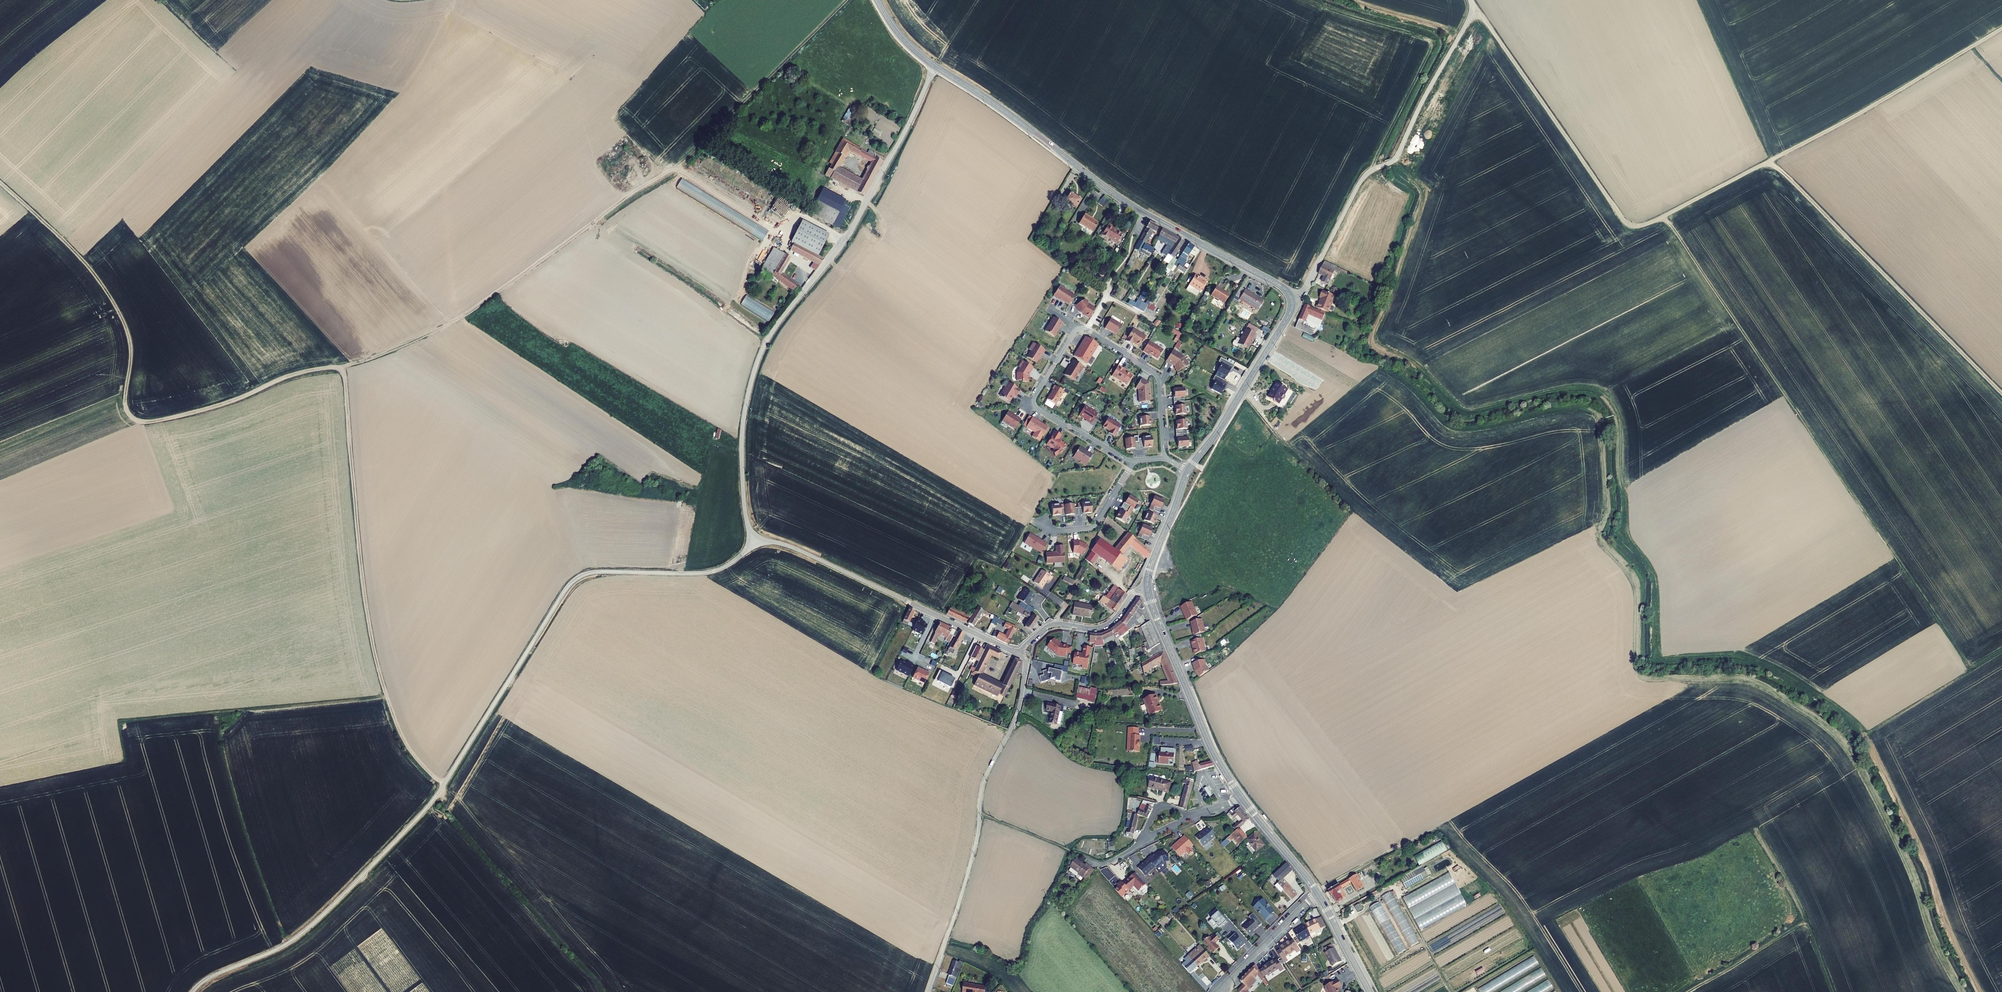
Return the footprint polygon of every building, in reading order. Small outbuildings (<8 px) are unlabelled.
[(856,117),(850,112),(841,122),(847,127),(856,117)] [(884,157),(867,148),(865,152),(840,139),(827,163),(830,164),(828,169),(826,168),(823,175),(864,194),(884,157)] [(682,179),(676,188),(694,199),(699,190),(682,179)] [(826,187),(813,213),(828,222),(838,227),(850,203),(847,201),(848,199),(826,187)] [(1068,192),(1062,201),(1073,208),(1079,199),(1068,192)] [(1083,213),(1077,223),(1091,232),(1096,223),(1086,217),(1087,216),(1083,213)] [(806,217),(794,238),(797,240),(792,248),(820,266),(826,258),(820,254),(832,234),(806,217)] [(750,233),(763,241),(768,232),(752,222),(749,227),(752,229),(750,233)] [(1143,245),(1145,244),(1151,231),(1155,233),(1158,227),(1154,225),(1148,222),(1136,245),(1125,265),(1131,268),(1133,264),(1131,262),(1139,247),(1142,248),(1143,245)] [(1108,223),(1104,228),(1100,234),(1106,238),(1107,236),(1110,237),(1109,238),(1115,242),(1121,233),(1115,229),(1115,230),(1113,228),(1114,227),(1108,223)] [(1173,236),(1161,229),(1158,234),(1155,240),(1161,243),(1166,246),(1161,254),(1164,257),(1177,238),(1173,236)] [(1183,241),(1177,238),(1164,257),(1170,260),(1183,241)] [(1198,251),(1187,244),(1174,263),(1171,268),(1170,270),(1173,272),(1175,268),(1183,274),(1186,269),(1182,266),(1186,261),(1185,260),(1189,253),(1194,257),(1198,251)] [(1153,250),(1143,245),(1142,248),(1139,253),(1149,257),(1153,250)] [(775,249),(763,271),(774,277),(775,276),(799,290),(801,286),(783,275),(791,257),(775,249)] [(1332,276),(1334,272),(1336,268),(1324,262),(1321,267),(1317,275),(1323,278),(1321,283),(1327,286),(1332,276)] [(1171,268),(1167,265),(1162,272),(1166,275),(1170,270),(1171,268)] [(1194,275),(1188,285),(1199,292),(1206,281),(1201,278),(1201,279),(1194,275)] [(1057,299),(1066,304),(1072,294),(1056,285),(1049,296),(1053,298),(1054,298),(1057,300),(1057,299)] [(1216,287),(1210,296),(1223,304),(1229,295),(1216,287)] [(1257,297),(1245,290),(1239,300),(1257,311),(1263,302),(1256,298),(1257,297)] [(1317,303),(1315,306),(1328,311),(1334,296),(1321,291),(1319,298),(1320,298),(1318,303),(1317,303)] [(758,304),(745,297),(741,305),(753,312),(758,304)] [(1081,314),(1086,318),(1092,308),(1085,304),(1082,299),(1072,305),(1077,311),(1078,310),(1078,311),(1081,313),(1081,314)] [(1136,300),(1131,307),(1141,312),(1146,306),(1136,300)] [(1146,306),(1141,312),(1149,316),(1154,308),(1147,304),(1146,306)] [(1316,310),(1303,306),(1298,320),(1304,322),(1308,311),(1318,315),(1320,312),(1316,310)] [(762,317),(769,321),(773,313),(767,309),(762,317)] [(1061,323),(1051,317),(1042,331),(1051,336),(1054,331),(1054,330),(1056,327),(1058,328),(1061,323)] [(1113,334),(1119,325),(1107,318),(1101,327),(1110,333),(1110,332),(1113,334)] [(1302,326),(1304,322),(1298,320),(1294,328),(1314,337),(1316,332),(1302,326)] [(1248,324),(1245,330),(1254,335),(1257,329),(1248,324)] [(1129,328),(1123,339),(1129,343),(1130,341),(1137,345),(1142,336),(1129,328)] [(1171,333),(1176,335),(1173,341),(1177,343),(1181,333),(1172,329),(1171,333)] [(1255,335),(1245,330),(1237,345),(1247,350),(1249,345),(1249,344),(1251,341),(1252,342),(1255,335)] [(1312,342),(1314,337),(1304,333),(1302,337),(1312,342)] [(1096,344),(1083,336),(1072,356),(1084,363),(1096,344)] [(1146,339),(1140,350),(1146,353),(1155,357),(1160,348),(1146,339)] [(1043,350),(1031,343),(1027,349),(1029,351),(1025,357),(1034,363),(1038,356),(1039,356),(1043,350)] [(1183,357),(1172,351),(1166,362),(1174,367),(1175,368),(1174,369),(1177,373),(1188,365),(1183,357)] [(1081,366),(1071,360),(1067,365),(1068,366),(1066,369),(1065,369),(1062,374),(1071,380),(1074,375),(1075,376),(1081,366)] [(1233,367),(1220,360),(1219,364),(1221,365),(1217,373),(1226,378),(1228,374),(1230,370),(1231,371),(1233,367)] [(1032,367),(1021,361),(1017,367),(1018,368),(1015,373),(1015,381),(1021,381),(1021,382),(1027,382),(1027,376),(1026,376),(1027,373),(1028,373),(1032,367)] [(1122,369),(1115,365),(1109,375),(1124,384),(1130,375),(1124,372),(1122,370),(1122,369)] [(1227,383),(1215,377),(1213,380),(1215,381),(1211,389),(1220,394),(1222,390),(1223,390),(1222,390),(1224,386),(1225,387),(1227,383)] [(1138,378),(1133,387),(1135,389),(1136,401),(1147,401),(1146,382),(1138,378)] [(1019,390),(1004,381),(1002,385),(1004,387),(1002,392),(1003,392),(1000,397),(1006,401),(1006,400),(1008,401),(1011,397),(1012,396),(1013,395),(1015,397),(1019,390)] [(1286,389),(1275,382),(1266,397),(1277,404),(1280,398),(1282,399),(1283,399),(1283,398),(1284,397),(1284,396),(1282,395),(1286,389)] [(1063,392),(1053,386),(1051,389),(1045,399),(1055,405),(1063,392)] [(1184,389),(1174,390),(1174,394),(1174,398),(1181,398),(1185,398),(1184,389)] [(1174,398),(1174,394),(1173,394),(1174,403),(1181,402),(1181,398),(1174,398)] [(1011,404),(1015,397),(1013,395),(1012,396),(1011,397),(1008,401),(1006,400),(1006,401),(1011,404)] [(1174,412),(1175,411),(1175,407),(1184,406),(1184,402),(1181,402),(1174,403),(1174,412)] [(1085,420),(1091,423),(1097,412),(1084,404),(1078,415),(1085,419),(1085,420)] [(1184,406),(1175,407),(1175,411),(1175,416),(1186,415),(1185,406),(1184,406)] [(1012,415),(1008,412),(1002,422),(1015,430),(1021,420),(1015,416),(1015,417),(1012,416),(1012,415)] [(1026,428),(1032,418),(1029,416),(1023,426),(1026,428)] [(1108,431),(1114,435),(1120,424),(1107,416),(1102,425),(1109,429),(1108,431)] [(1139,426),(1149,426),(1149,422),(1149,417),(1139,417),(1139,426)] [(1048,428),(1032,418),(1026,428),(1035,433),(1032,437),(1038,440),(1040,436),(1042,438),(1048,428)] [(1186,421),(1176,422),(1176,431),(1187,430),(1186,421)] [(1176,431),(1176,426),(1175,426),(1176,435),(1183,435),(1183,430),(1176,431)] [(1061,436),(1055,432),(1047,445),(1053,449),(1054,450),(1052,452),(1055,457),(1062,452),(1061,451),(1067,447),(1064,442),(1062,443),(1061,441),(1059,440),(1061,436)] [(1125,437),(1126,448),(1139,447),(1138,438),(1138,434),(1134,434),(1134,437),(1125,437)] [(1151,436),(1142,436),(1143,437),(1143,447),(1148,446),(1152,446),(1151,436)] [(1143,437),(1138,438),(1139,448),(1148,447),(1148,446),(1143,447),(1143,437)] [(1184,439),(1177,439),(1177,444),(1178,448),(1188,447),(1188,439),(1184,439)] [(1080,447),(1074,456),(1080,460),(1079,461),(1082,463),(1083,462),(1087,464),(1092,455),(1080,447)] [(1127,498),(1125,502),(1131,505),(1134,507),(1139,500),(1129,494),(1127,498)] [(1155,495),(1151,503),(1155,505),(1161,507),(1162,503),(1164,499),(1155,495)] [(1122,505),(1128,509),(1131,505),(1125,502),(1127,498),(1127,497),(1122,505)] [(1091,501),(1078,502),(1078,506),(1083,506),(1083,512),(1088,512),(1092,512),(1091,501)] [(1064,502),(1052,503),(1053,514),(1057,513),(1061,513),(1061,507),(1064,507),(1064,502)] [(1070,513),(1074,513),(1079,513),(1078,506),(1074,507),(1074,503),(1065,503),(1065,507),(1066,514),(1070,513)] [(1161,507),(1155,505),(1153,509),(1160,512),(1163,504),(1162,503),(1161,507)] [(1118,513),(1116,516),(1125,522),(1129,514),(1126,512),(1120,509),(1118,513)] [(1157,515),(1155,519),(1156,520),(1160,512),(1153,509),(1151,512),(1157,515)] [(1147,511),(1144,519),(1154,523),(1155,519),(1157,515),(1151,512),(1147,511)] [(1143,523),(1139,531),(1140,532),(1149,535),(1151,531),(1153,527),(1143,523)] [(1140,532),(1139,536),(1148,540),(1152,532),(1151,531),(1149,535),(1140,532)] [(1045,551),(1050,541),(1032,532),(1027,542),(1045,551)] [(1128,558),(1123,554),(1130,544),(1147,557),(1150,550),(1128,532),(1115,548),(1121,553),(1119,555),(1113,565),(1119,569),(1128,558)] [(1080,540),(1075,539),(1074,551),(1077,551),(1082,554),(1085,549),(1086,550),(1089,545),(1083,541),(1083,542),(1081,541),(1080,540)] [(1090,554),(1110,568),(1113,565),(1119,555),(1100,540),(1090,554)] [(1065,561),(1065,545),(1057,545),(1057,551),(1047,552),(1047,561),(1065,561)] [(1095,559),(1088,554),(1085,559),(1091,564),(1095,559)] [(1042,569),(1034,582),(1042,587),(1047,580),(1050,581),(1053,577),(1042,569)] [(1074,583),(1065,578),(1063,581),(1072,586),(1074,583)] [(1113,591),(1111,594),(1121,600),(1124,596),(1124,594),(1115,589),(1115,588),(1108,584),(1106,587),(1113,591)] [(1035,595),(1026,589),(1019,599),(1027,606),(1035,595)] [(1121,600),(1111,594),(1107,600),(1117,606),(1121,600)] [(1133,616),(1140,625),(1144,623),(1136,611),(1139,608),(1142,612),(1147,621),(1149,620),(1139,599),(1137,600),(1127,612),(1133,616)] [(1182,609),(1187,617),(1196,612),(1189,599),(1179,605),(1182,610),(1182,609)] [(1107,600),(1104,606),(1113,612),(1117,606),(1107,600)] [(1067,614),(1071,616),(1071,614),(1084,618),(1087,608),(1070,602),(1067,614)] [(1025,611),(1011,604),(1009,608),(1022,615),(1023,615),(1025,612),(1025,611)] [(970,617),(973,619),(979,608),(977,607),(971,615),(970,617)] [(916,610),(911,608),(902,627),(907,629),(909,624),(914,627),(916,624),(910,621),(916,610)] [(952,608),(949,613),(960,618),(967,622),(970,617),(971,615),(969,614),(968,616),(952,608)] [(979,608),(973,619),(970,623),(975,627),(983,613),(987,615),(984,620),(995,625),(995,624),(999,618),(979,608)] [(1038,619),(1025,612),(1023,615),(1031,620),(1026,628),(1032,631),(1038,619)] [(1122,618),(1120,621),(1126,624),(1129,628),(1131,627),(1128,621),(1133,616),(1127,612),(1122,618)] [(1201,616),(1192,619),(1194,627),(1193,627),(1195,632),(1205,629),(1201,616)] [(1018,628),(999,618),(995,624),(1003,628),(1005,624),(1007,625),(1005,628),(1012,632),(1009,637),(996,631),(993,635),(1010,644),(1018,628)] [(1115,641),(1116,644),(1118,643),(1117,641),(1119,641),(1116,632),(1124,626),(1127,630),(1129,628),(1126,624),(1120,621),(1111,629),(1115,638),(1115,641)] [(1152,625),(1150,621),(1140,627),(1141,629),(1149,646),(1146,648),(1147,652),(1148,652),(1161,643),(1152,625)] [(942,623),(941,622),(931,642),(935,643),(940,633),(951,639),(956,629),(942,623)] [(1105,633),(1103,634),(1102,640),(1103,642),(1115,638),(1111,629),(1105,633)] [(959,631),(951,646),(956,649),(964,633),(965,632),(960,630),(959,631)] [(1097,635),(1091,634),(1091,640),(1097,640),(1096,646),(1104,646),(1103,642),(1102,640),(1103,634),(1102,634),(1100,635),(1098,635),(1097,635)] [(1206,642),(1203,635),(1192,638),(1197,651),(1207,648),(1205,642),(1206,642)] [(1161,643),(1148,652),(1152,658),(1164,651),(1161,643)] [(981,662),(985,650),(982,649),(980,648),(977,646),(972,658),(981,662)] [(999,660),(1002,653),(987,646),(985,650),(981,662),(975,676),(981,679),(978,686),(1001,697),(1002,696),(1005,697),(1022,663),(1015,660),(1002,686),(981,676),(990,655),(999,660)] [(1087,669),(1091,648),(1084,647),(1083,654),(1075,653),(1073,664),(1082,666),(1082,668),(1087,669)] [(1143,664),(1144,673),(1162,663),(1169,682),(1159,683),(1159,686),(1177,685),(1176,681),(1164,651),(1152,658),(1147,662),(1143,664)] [(1198,668),(1202,674),(1211,667),(1208,663),(1207,660),(1206,656),(1194,660),(1196,665),(1197,665),(1198,668)] [(910,676),(915,664),(912,663),(912,664),(903,660),(898,670),(910,676)] [(1054,665),(1053,670),(1048,669),(1048,671),(1045,670),(1043,671),(1044,675),(1043,675),(1038,677),(1041,683),(1054,678),(1055,681),(1059,682),(1062,672),(1067,673),(1069,668),(1054,665)] [(919,667),(914,676),(925,681),(926,681),(931,672),(926,669),(926,670),(919,667)] [(1081,684),(1088,685),(1089,678),(1082,677),(1081,684)] [(1087,688),(1079,686),(1076,696),(1089,698),(1091,689),(1087,688)] [(1150,716),(1161,712),(1155,696),(1144,700),(1150,716)] [(1057,724),(1058,720),(1060,707),(1048,704),(1047,711),(1053,712),(1050,723),(1057,724)] [(1139,730),(1129,729),(1128,737),(1130,737),(1128,753),(1138,754),(1139,748),(1140,748),(1140,744),(1139,744),(1140,738),(1138,738),(1139,730)] [(1173,760),(1174,749),(1169,749),(1169,751),(1166,751),(1166,748),(1161,748),(1160,753),(1159,753),(1158,763),(1168,764),(1168,760),(1173,760)] [(1194,770),(1196,770),(1213,766),(1210,761),(1198,764),(1198,760),(1192,761),(1194,770)] [(1148,778),(1146,789),(1160,793),(1163,782),(1148,778)] [(1186,782),(1180,807),(1186,811),(1193,780),(1184,778),(1183,782),(1186,782)] [(1163,782),(1160,793),(1165,794),(1171,779),(1163,782)] [(1138,804),(1136,815),(1145,817),(1148,806),(1140,804),(1138,804)] [(1234,829),(1237,832),(1239,830),(1250,820),(1240,810),(1236,813),(1235,811),(1230,814),(1234,820),(1239,816),(1243,821),(1234,829)] [(1131,838),(1136,815),(1130,814),(1125,836),(1131,838)] [(1240,846),(1242,845),(1237,838),(1242,834),(1239,830),(1237,832),(1231,837),(1240,846)] [(1216,840),(1208,831),(1204,834),(1205,834),(1202,836),(1197,840),(1204,850),(1216,840)] [(1237,838),(1242,845),(1248,840),(1242,834),(1237,838)] [(1255,835),(1247,842),(1252,847),(1249,850),(1254,857),(1265,847),(1255,835)] [(1193,847),(1185,838),(1172,850),(1180,859),(1186,854),(1189,857),(1194,853),(1190,850),(1193,847)] [(1152,859),(1149,862),(1157,870),(1157,871),(1165,864),(1170,863),(1169,856),(1166,857),(1166,853),(1160,855),(1156,858),(1154,859),(1154,860),(1152,859)] [(1075,861),(1070,868),(1071,869),(1069,873),(1076,878),(1076,879),(1081,882),(1083,879),(1090,868),(1085,865),(1084,867),(1075,861)] [(1157,870),(1149,862),(1142,868),(1142,867),(1139,870),(1147,879),(1157,870)] [(1294,872),(1288,866),(1275,878),(1279,882),(1275,885),(1277,887),(1279,886),(1292,899),(1290,901),(1292,902),(1293,901),(1294,902),(1300,897),(1284,881),(1294,872)] [(1404,901),(1461,874),(1458,866),(1401,894),(1404,901)] [(1423,867),(1400,879),(1405,889),(1428,876),(1423,867)] [(1094,871),(1090,868),(1083,879),(1087,882),(1094,871)] [(1357,875),(1328,891),(1331,896),(1333,896),(1337,902),(1347,897),(1342,888),(1352,882),(1358,891),(1364,888),(1357,875)] [(1411,915),(1472,883),(1467,875),(1407,907),(1411,915)] [(1131,883),(1130,883),(1136,890),(1137,889),(1140,892),(1142,893),(1149,887),(1139,876),(1131,883)] [(1126,888),(1124,885),(1120,888),(1122,890),(1118,893),(1125,901),(1132,895),(1131,894),(1126,888)] [(1135,891),(1129,885),(1126,888),(1131,894),(1135,891)] [(1480,887),(1414,917),(1418,926),(1484,896),(1480,887)] [(1382,897),(1394,918),(1401,914),(1401,913),(1396,916),(1393,912),(1400,908),(1391,892),(1382,897)] [(1265,902),(1257,910),(1269,923),(1272,920),(1271,919),(1276,914),(1272,909),(1270,906),(1269,906),(1265,902)] [(1370,907),(1380,925),(1389,919),(1379,902),(1370,907)] [(1360,903),(1355,906),(1358,912),(1363,909),(1360,903)] [(1214,922),(1211,924),(1216,930),(1219,927),(1220,928),(1220,927),(1222,929),(1225,926),(1226,928),(1230,924),(1218,912),(1214,916),(1216,918),(1213,921),(1214,922)] [(1169,914),(1160,922),(1163,926),(1173,917),(1169,914)] [(1255,922),(1246,931),(1254,939),(1258,935),(1256,933),(1265,925),(1256,915),(1252,919),(1255,922)] [(1319,917),(1314,919),(1319,929),(1323,927),(1319,917)] [(1320,932),(1319,929),(1314,919),(1308,922),(1308,921),(1303,923),(1309,935),(1310,937),(1315,935),(1317,935),(1320,934),(1320,932)] [(1309,935),(1303,923),(1300,926),(1292,931),(1298,941),(1309,935)] [(1221,941),(1216,936),(1212,940),(1211,938),(1208,941),(1218,952),(1221,950),(1217,945),(1221,941)] [(1231,942),(1240,952),(1243,949),(1244,950),(1248,946),(1238,936),(1231,942)] [(1288,939),(1279,946),(1280,948),(1285,954),(1294,948),(1296,949),(1299,947),(1292,938),(1289,940),(1288,939)] [(1208,941),(1205,943),(1210,949),(1209,950),(1212,953),(1213,953),(1215,955),(1218,952),(1208,941)] [(1202,948),(1190,958),(1199,969),(1208,961),(1208,962),(1212,958),(1202,948)] [(1285,954),(1280,948),(1276,951),(1283,962),(1289,959),(1285,954)] [(1334,949),(1325,954),(1333,967),(1341,963),(1334,949)] [(1478,989),(1480,991),(1493,991),(1539,964),(1533,956),(1478,989)] [(1192,975),(1199,969),(1190,958),(1187,961),(1189,963),(1185,967),(1192,975)] [(1272,959),(1261,967),(1262,968),(1259,970),(1262,975),(1264,978),(1267,975),(1278,969),(1280,971),(1283,969),(1277,959),(1273,961),(1272,959)] [(955,988),(964,964),(961,963),(961,965),(956,963),(947,985),(955,988)] [(1255,964),(1242,978),(1249,984),(1256,978),(1253,975),(1257,971),(1260,976),(1262,975),(1259,970),(1255,964)] [(1500,991),(1520,991),(1546,976),(1541,967),(1500,991)] [(1256,978),(1249,984),(1242,978),(1240,980),(1244,984),(1242,987),(1242,988),(1239,991),(1248,991),(1246,990),(1257,980),(1256,978)] [(1526,991),(1546,991),(1553,987),(1548,979),(1526,991)] [(1339,981),(1326,988),(1327,990),(1327,991),(1340,991),(1338,990),(1343,987),(1339,981)]
